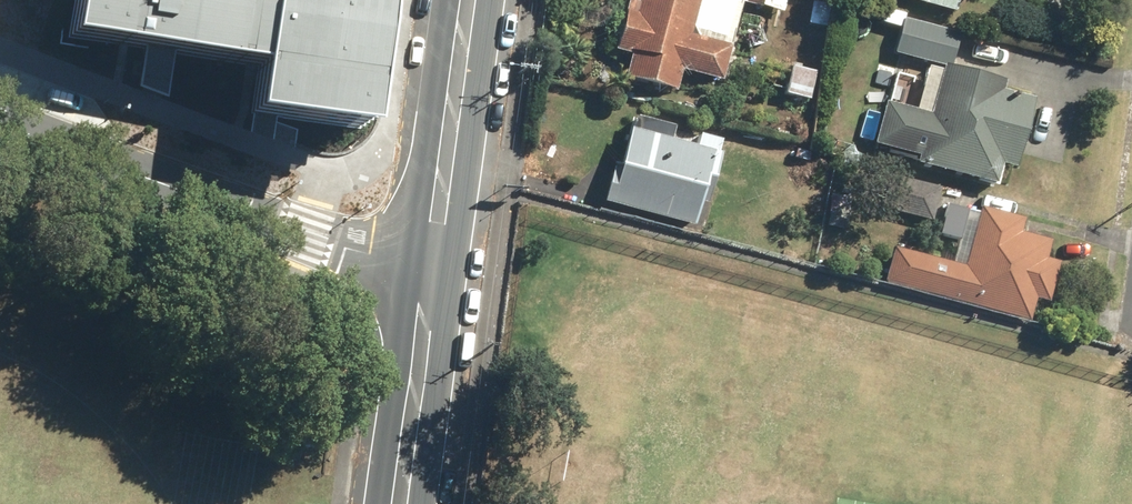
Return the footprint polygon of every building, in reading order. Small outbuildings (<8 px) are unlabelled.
[(60,41),(249,70),(241,118),(368,137),(389,0),(66,0),(60,41)] [(673,98),(678,77),(719,86),(737,3),(723,0),(629,0),(626,15),(620,14),(610,57),(623,60),(617,86),(673,98)] [(899,8),(948,19),(952,3),(970,7),(972,0),(901,0),(899,8)] [(874,15),(872,28),(893,32),(888,56),(953,69),(960,34),(874,15)] [(813,72),(784,66),(778,96),(807,102),(813,72)] [(996,89),(916,71),(905,115),(876,108),(866,151),(907,160),(905,170),(994,190),(999,170),(1011,173),(1027,101),(995,94),(996,89)] [(594,208),(689,230),(694,207),(699,208),(714,141),(634,123),(631,137),(620,134),(611,174),(602,172),(594,208)] [(938,191),(886,176),(877,208),(928,223),(938,191)] [(1017,232),(1019,223),(939,202),(931,233),(956,240),(950,265),(887,248),(877,286),(1026,326),(1032,302),(1042,305),(1053,266),(1041,262),(1047,241),(1017,232)]
